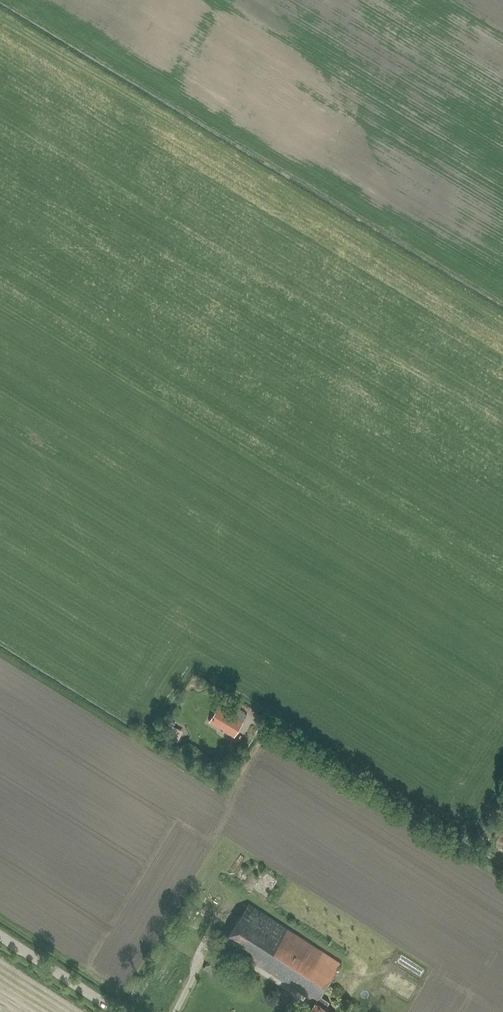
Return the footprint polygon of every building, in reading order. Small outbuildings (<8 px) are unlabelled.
[(234,707),(230,714),(219,707),(210,722),(233,736),(246,714),(234,707)] [(168,735),(175,739),(178,734),(180,736),(184,730),(174,725),(168,735)] [(327,1008),(331,1002),(321,995),(341,964),(250,904),(225,944),(315,1002),(309,1011),(333,1011),(327,1008)]
